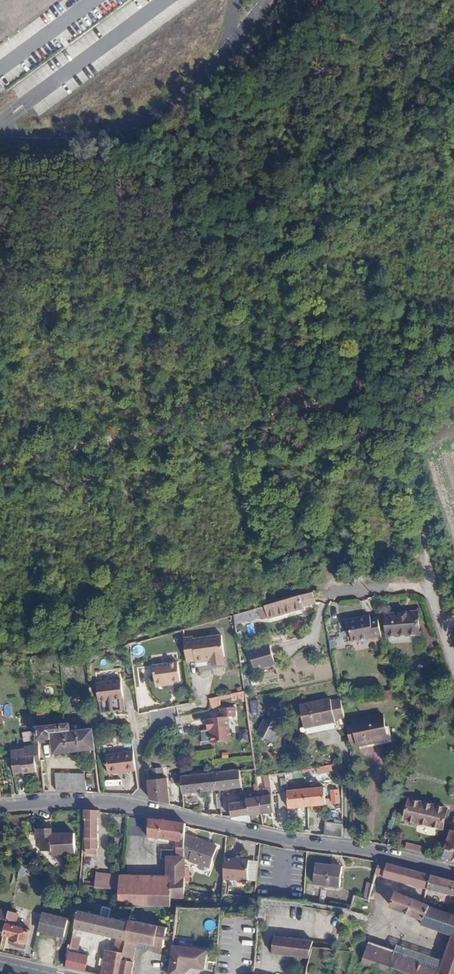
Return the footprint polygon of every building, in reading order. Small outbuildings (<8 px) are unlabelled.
[(314,594),(308,594),(265,606),(268,619),(304,608),(304,606),(316,603),(314,594)] [(256,619),(253,610),(234,615),(235,625),(256,619)] [(422,614),(390,616),(391,636),(424,634),(422,614)] [(382,636),(379,619),(372,620),(371,616),(349,621),(353,642),(382,636)] [(180,641),(184,663),(193,662),(193,664),(209,661),(210,667),(222,665),(220,657),(221,656),(217,636),(189,641),(188,639),(180,641)] [(270,643),(249,648),(253,666),(274,661),(270,643)] [(174,661),(149,666),(153,684),(156,686),(161,685),(163,683),(178,680),(174,661)] [(121,679),(97,682),(99,702),(123,699),(121,679)] [(209,700),(211,708),(222,706),(221,697),(209,700)] [(335,719),(344,717),(341,700),(332,702),(331,699),(301,705),(306,734),(328,729),(327,723),(336,721),(335,719)] [(210,730),(212,745),(231,742),(227,717),(235,716),(234,707),(219,709),(219,717),(208,719),(208,720),(205,721),(206,730),(210,730)] [(348,734),(350,743),(358,742),(358,745),(387,740),(382,715),(353,721),(354,725),(346,727),(348,734)] [(279,728),(266,721),(259,734),(272,741),(279,728)] [(38,728),(39,743),(50,742),(51,748),(55,748),(55,753),(94,749),(92,730),(70,732),(69,725),(38,728)] [(23,771),(23,773),(37,772),(35,758),(40,758),(39,743),(25,745),(25,747),(20,748),(23,771)] [(14,772),(23,771),(20,748),(12,749),(14,772)] [(108,773),(135,769),(132,750),(106,754),(108,773)] [(330,773),(342,771),(342,763),(329,766),(330,773)] [(319,775),(330,773),(329,766),(318,768),(319,775)] [(242,788),(240,770),(217,773),(218,790),(242,788)] [(53,773),(54,791),(72,792),(87,792),(84,775),(53,773)] [(218,790),(217,773),(182,777),(184,794),(218,790)] [(168,778),(147,780),(150,799),(171,805),(168,778)] [(262,813),(274,812),(271,785),(267,785),(267,789),(265,789),(266,796),(262,797),(261,790),(259,790),(260,796),(262,813)] [(306,790),(307,807),(311,806),(312,810),(317,809),(317,805),(329,804),(328,799),(325,800),(324,788),(306,790)] [(288,808),(307,807),(306,790),(287,792),(288,808)] [(281,809),(288,808),(287,792),(280,793),(281,809)] [(249,815),(262,813),(260,796),(247,798),(247,801),(249,815)] [(232,819),(250,823),(249,815),(247,801),(231,803),(232,819)] [(447,809),(410,801),(405,820),(443,828),(447,809)] [(98,849),(98,810),(85,809),(84,819),(86,819),(86,839),(83,839),(82,850),(86,850),(86,855),(88,854),(89,849),(96,850),(98,849)] [(185,835),(185,823),(149,819),(148,837),(176,841),(176,851),(160,851),(161,858),(167,858),(167,878),(167,890),(143,888),(142,907),(170,907),(170,900),(183,898),(184,858),(185,835)] [(332,837),(342,838),(342,824),(326,822),(326,836),(332,837)] [(39,828),(40,838),(40,851),(51,851),(51,856),(75,855),(75,834),(51,834),(51,828),(39,828)] [(441,860),(446,862),(450,863),(453,852),(453,831),(451,830),(441,860)] [(195,838),(185,835),(184,858),(189,859),(189,861),(211,867),(216,845),(195,839),(195,838)] [(249,861),(224,859),(222,878),(248,880),(249,861)] [(343,867),(316,863),(313,885),(340,888),(343,867)] [(431,874),(387,863),(383,877),(427,888),(431,874)] [(431,874),(427,888),(453,895),(453,880),(431,874)] [(118,889),(119,877),(119,876),(94,875),(94,888),(118,889)] [(167,890),(167,878),(119,877),(118,889),(117,907),(133,907),(132,908),(142,907),(143,888),(167,890)] [(373,884),(367,882),(363,898),(368,900),(373,884)] [(396,893),(391,907),(421,919),(419,924),(452,936),(453,937),(453,915),(449,913),(396,893)] [(10,911),(4,935),(17,937),(16,941),(27,944),(30,930),(22,928),(23,923),(14,921),(15,912),(10,911)] [(127,933),(130,922),(79,911),(75,928),(122,939),(121,945),(122,945),(121,949),(122,950),(122,952),(107,949),(105,958),(122,961),(127,933)] [(68,921),(43,915),(39,931),(64,937),(68,921)] [(136,942),(163,947),(167,928),(130,920),(130,922),(127,933),(122,961),(120,973),(131,973),(134,962),(132,961),(136,942)] [(272,942),(271,950),(310,957),(313,942),(274,936),(272,942)] [(449,946),(445,955),(440,967),(368,942),(366,946),(361,964),(387,972),(389,967),(409,973),(453,973),(453,947),(449,946)] [(206,951),(172,946),(168,973),(184,973),(191,967),(203,969),(206,951)] [(310,957),(271,950),(270,953),(310,960),(310,957)] [(68,958),(66,968),(85,972),(88,956),(69,952),(68,958)] [(122,961),(105,958),(102,973),(120,973),(122,961)]
